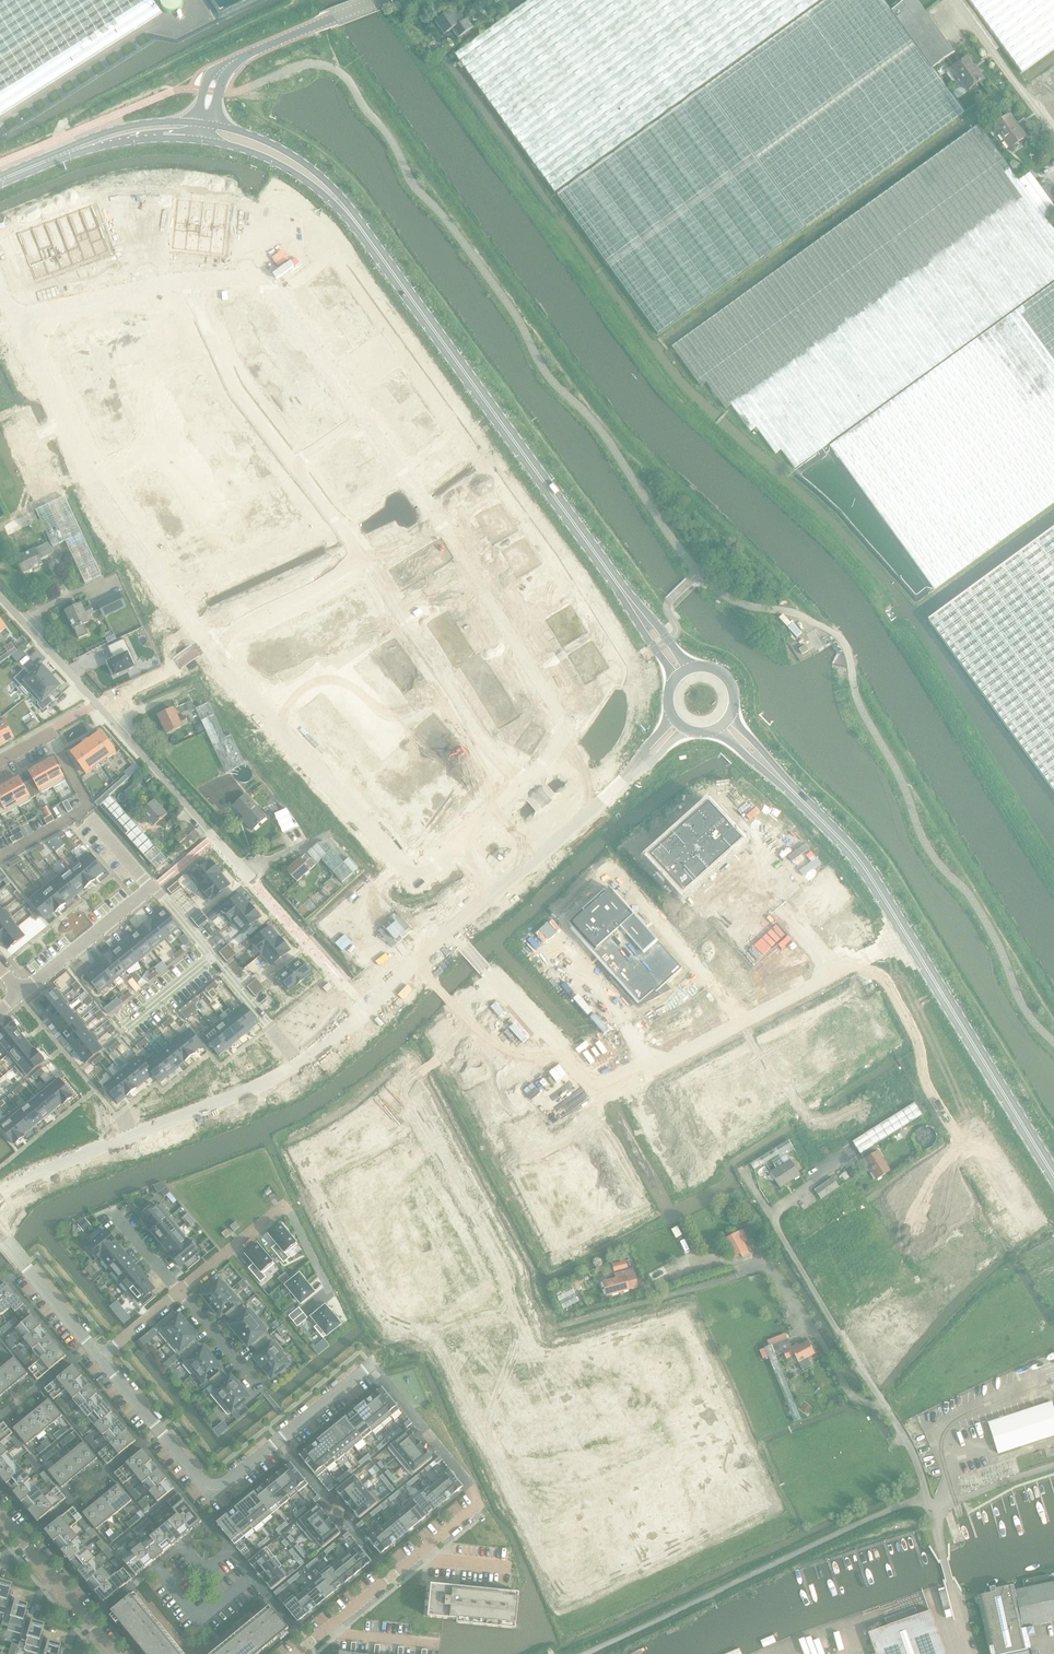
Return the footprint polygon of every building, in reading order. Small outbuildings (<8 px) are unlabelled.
[(150,0),(0,0),(0,95),(150,0)] [(152,0),(150,0),(0,95),(0,116),(160,14),(152,0)] [(522,5),(505,18),(501,21),(454,54),(554,192),(598,161),(618,147),(643,129),(680,102),(750,51),(821,0),(529,0),(522,5)] [(891,11),(883,0),(826,0),(803,16),(777,35),(724,73),(683,103),(600,163),(556,194),(589,240),(635,303),(658,335),(696,307),(701,303),(727,285),(749,269),(767,256),(793,237),(820,217),(878,175),(901,158),(965,113),(933,68),(891,11)] [(891,11),(933,68),(954,53),(951,48),(916,0),(906,0),(891,11)] [(1022,73),(1039,61),(1053,50),(1053,0),(968,0),(1022,73)] [(472,28),(465,19),(456,6),(436,21),(446,34),(451,30),(458,39),(472,28)] [(483,9),(480,12),(485,20),(489,17),(483,9)] [(1039,61),(1053,81),(1053,50),(1039,61)] [(967,91),(984,79),(976,69),(975,70),(967,57),(951,69),(967,91)] [(1009,148),(1026,136),(1019,127),(1018,128),(1009,115),(993,126),(1009,148)] [(1045,219),(1018,181),(1005,163),(978,126),(960,138),(916,170),(840,225),(732,303),(714,316),(703,324),(678,342),(672,346),(679,356),(689,370),(694,377),(701,386),(706,382),(720,401),(726,409),(731,405),(741,417),(746,424),(751,431),(756,427),(770,446),(775,454),(781,449),(786,456),(795,468),(847,430),(871,413),(882,405),(893,397),(917,379),(933,368),(945,359),(979,335),(1022,303),(1046,287),(1053,280),(1053,231),(1045,219)] [(1018,181),(1045,219),(1053,212),(1053,206),(1030,173),(1018,181)] [(173,197),(167,253),(226,259),(230,228),(228,228),(231,203),(173,197)] [(95,202),(13,233),(33,285),(115,254),(95,202)] [(316,278),(306,285),(317,299),(318,297),(339,282),(331,270),(318,280),(316,278)] [(339,282),(318,297),(326,309),(347,294),(339,282)] [(983,335),(899,395),(872,415),(830,446),(874,505),(924,574),(935,589),(1003,539),(1031,519),(1045,509),(1053,503),(1053,283),(983,335)] [(167,299),(146,304),(149,315),(170,310),(167,299)] [(233,309),(223,314),(228,325),(247,316),(241,303),(232,307),(233,309)] [(300,303),(294,308),(297,312),(304,308),(300,303)] [(355,304),(334,319),(342,331),(364,316),(355,304)] [(304,308),(297,312),(301,317),(307,312),(304,308)] [(170,310),(149,315),(151,326),(172,321),(170,310)] [(122,314),(110,317),(115,338),(127,335),(122,314)] [(247,316),(228,325),(233,335),(252,326),(247,316)] [(364,316),(342,331),(351,343),(372,327),(364,316)] [(110,317),(99,319),(104,340),(115,338),(110,317)] [(99,319),(87,322),(92,343),(104,340),(99,319)] [(172,321),(151,326),(154,337),(175,332),(172,321)] [(87,322),(76,325),(81,346),(92,343),(87,322)] [(76,325),(64,327),(69,348),(81,346),(76,325)] [(252,326),(233,335),(237,345),(257,336),(252,326)] [(64,327),(52,330),(55,341),(52,342),(54,352),(69,348),(64,327)] [(175,332),(154,337),(156,348),(177,343),(175,332)] [(257,336),(237,345),(242,355),(262,346),(257,336)] [(325,337),(319,342),(322,346),(328,341),(325,337)] [(328,341),(322,346),(325,350),(331,346),(328,341)] [(177,343),(156,348),(159,359),(180,354),(177,343)] [(263,351),(245,363),(253,374),(270,361),(263,351)] [(270,361),(253,374),(260,384),(278,371),(270,361)] [(200,363),(181,372),(186,384),(205,375),(200,363)] [(278,371),(260,384),(267,394),(285,381),(278,371)] [(403,371),(382,386),(391,397),(412,382),(403,371)] [(205,375),(186,384),(191,394),(210,385),(205,375)] [(90,388),(76,394),(82,407),(105,396),(97,378),(87,380),(90,388)] [(285,381),(267,394),(275,404),(292,391),(285,381)] [(412,382),(391,397),(399,409),(420,394),(412,382)] [(210,385),(191,394),(196,405),(215,396),(210,385)] [(292,391),(275,404),(282,414),(299,401),(292,391)] [(105,396),(82,407),(88,420),(102,414),(105,420),(114,415),(105,396)] [(215,396),(196,405),(201,416),(220,407),(215,396)] [(299,401),(282,414),(289,424),(307,412),(299,401)] [(373,403),(367,408),(370,412),(376,408),(373,403)] [(428,405),(407,420),(415,431),(436,416),(428,405)] [(220,407),(201,416),(206,427),(225,418),(220,407)] [(376,408),(370,412),(373,417),(379,412),(376,408)] [(307,412),(289,424),(297,434),(314,422),(307,412)] [(108,426),(94,432),(100,445),(123,434),(114,415),(105,420),(108,426)] [(415,431),(414,432),(424,446),(433,439),(432,437),(444,428),(436,416),(415,431)] [(0,422),(0,424),(5,435),(9,443),(4,446),(8,453),(22,446),(22,445),(19,439),(21,439),(27,436),(25,430),(20,421),(18,422),(14,424),(11,419),(10,417),(0,422)] [(314,422),(297,434),(304,445),(322,432),(314,422)] [(232,425),(216,438),(223,448),(240,434),(232,425)] [(360,425),(356,428),(360,434),(364,431),(360,425)] [(123,434),(100,445),(106,458),(120,452),(123,457),(132,453),(123,434)] [(240,434),(223,448),(231,457),(247,443),(240,434)] [(397,437),(391,442),(394,446),(401,442),(397,437)] [(340,439),(335,443),(340,449),(344,446),(340,439)] [(401,442),(394,446),(398,451),(404,446),(401,442)] [(247,443),(231,457),(239,466),(255,452),(247,443)] [(335,443),(331,446),(335,452),(340,449),(335,443)] [(22,446),(8,453),(11,461),(19,457),(30,480),(45,473),(42,466),(41,464),(37,456),(34,450),(30,451),(26,453),(25,451),(22,446)] [(376,449),(364,458),(377,476),(389,467),(376,449)] [(255,452),(239,466),(246,475),(263,461),(255,452)] [(314,458),(310,461),(318,471),(321,468),(314,458)] [(364,458),(353,467),(365,484),(377,476),(364,458)] [(263,461),(246,475),(254,484),(270,471),(263,461)] [(353,467),(341,475),(353,492),(365,484),(353,467)] [(135,471),(117,482),(124,493),(141,481),(135,471)] [(341,475),(329,484),(341,501),(353,492),(341,475)] [(141,481),(124,493),(130,503),(148,491),(141,481)] [(148,491),(130,503),(137,512),(154,501),(148,491)] [(67,540),(86,584),(102,577),(66,498),(37,511),(53,546),(67,540)] [(154,501),(137,512),(143,522),(161,510),(154,501)] [(293,503),(282,509),(291,528),(302,523),(293,503)] [(485,510),(476,515),(484,528),(506,515),(499,504),(486,512),(485,510)] [(282,509),(271,514),(280,533),(291,528),(282,509)] [(161,510),(143,522),(150,532),(167,520),(161,510)] [(271,514),(260,519),(269,538),(280,533),(271,514)] [(506,515),(484,528),(492,542),(514,528),(506,515)] [(260,519),(250,524),(259,543),(269,538),(260,519)] [(15,520),(3,525),(6,532),(18,526),(15,520)] [(168,520),(150,532),(156,542),(174,530),(168,520)] [(250,524),(239,529),(248,548),(259,543),(250,524)] [(928,620),(1053,792),(1053,528),(928,620)] [(239,529),(228,534),(237,553),(248,548),(239,529)] [(174,530),(156,542),(163,552),(181,541),(174,530)] [(228,534),(217,539),(226,558),(237,553),(228,534)] [(466,535),(460,539),(463,543),(469,539),(466,535)] [(524,538),(502,551),(509,563),(531,549),(524,538)] [(440,539),(428,547),(440,567),(453,559),(440,539)] [(469,539),(463,543),(465,548),(472,544),(469,539)] [(189,556),(174,567),(183,580),(204,564),(196,552),(200,549),(196,543),(185,551),(189,556)] [(54,553),(49,544),(36,550),(36,549),(16,558),(23,573),(42,564),(40,560),(54,553)] [(428,547),(415,554),(428,575),(440,567),(428,547)] [(509,563),(507,564),(514,577),(539,562),(531,549),(509,563)] [(415,554),(403,562),(415,583),(428,575),(415,554)] [(403,562),(390,570),(403,590),(415,583),(403,562)] [(488,570),(482,574),(485,579),(491,575),(488,570)] [(463,573),(458,576),(462,582),(467,579),(463,573)] [(491,575),(485,579),(487,583),(494,579),(491,575)] [(293,625),(248,665),(270,690),(315,650),(376,612),(360,585),(294,626),(293,625)] [(441,586),(437,589),(441,596),(445,593),(441,586)] [(437,589),(432,592),(436,598),(441,596),(437,589)] [(119,593),(98,603),(104,617),(126,607),(119,593)] [(412,600),(407,602),(411,609),(416,606),(412,600)] [(86,616),(94,613),(91,606),(83,610),(80,604),(65,611),(78,639),(88,635),(83,624),(89,622),(86,616)] [(569,606),(547,619),(555,632),(577,618),(569,606)] [(420,608),(414,611),(417,616),(423,612),(420,608)] [(451,609),(428,623),(435,633),(457,619),(451,609)] [(577,618),(555,632),(562,644),(584,630),(577,618)] [(457,619),(435,633),(441,643),(464,629),(457,619)] [(464,629),(441,643),(448,653),(470,639),(464,629)] [(106,639),(106,640),(108,643),(116,639),(114,635),(106,639)] [(393,638),(371,653),(379,664),(401,649),(393,638)] [(113,659),(107,662),(114,676),(136,665),(124,639),(107,646),(113,659)] [(470,639),(448,653),(454,664),(477,650),(470,639)] [(531,640),(525,644),(528,648),(534,644),(531,640)] [(569,655),(565,658),(573,670),(575,669),(599,654),(591,641),(569,655)] [(534,644),(528,648),(531,653),(537,649),(534,644)] [(802,654),(808,650),(805,645),(798,649),(802,654)] [(21,649),(12,656),(17,663),(26,655),(21,649)] [(401,649),(379,664),(386,674),(408,659),(401,649)] [(479,653),(461,665),(467,675),(485,664),(479,653)] [(599,654),(575,669),(584,683),(594,676),(593,674),(606,666),(599,654)] [(408,659),(386,674),(393,685),(415,669),(408,659)] [(485,664),(467,675),(473,685),(492,674),(485,664)] [(24,669),(14,679),(21,686),(23,684),(29,691),(31,693),(51,675),(49,674),(51,673),(46,667),(44,668),(42,666),(30,676),(24,669)] [(415,669),(393,685),(400,695),(422,680),(415,669)] [(492,674),(473,685),(480,695),(498,684),(492,674)] [(31,693),(30,694),(39,704),(37,705),(43,711),(53,701),(48,696),(60,686),(51,675),(31,693)] [(553,675),(547,679),(550,684),(556,680),(553,675)] [(422,680),(400,695),(407,705),(429,690),(422,680)] [(556,680),(550,684),(553,688),(559,684),(556,680)] [(498,684),(480,695),(486,705),(504,694),(498,684)] [(429,690),(407,705),(408,705),(410,704),(417,714),(437,700),(429,690)] [(320,692),(314,698),(318,702),(323,697),(320,692)] [(504,694),(486,705),(492,716),(511,704),(504,694)] [(541,699),(535,703),(538,708),(544,704),(541,699)] [(208,703),(196,709),(225,773),(244,764),(231,735),(225,738),(219,726),(208,703)] [(511,704),(492,716),(499,726),(517,714),(511,704)] [(173,709),(158,716),(166,734),(182,726),(182,725),(188,722),(185,716),(178,719),(173,709)] [(315,713),(302,725),(308,731),(307,731),(311,735),(317,742),(330,730),(315,713)] [(432,714),(412,732),(420,741),(440,723),(432,714)] [(0,718),(0,742),(2,745),(14,738),(2,717),(0,718)] [(522,724),(515,735),(519,738),(516,744),(529,752),(543,730),(530,722),(527,727),(522,724)] [(440,723),(420,741),(428,750),(448,732),(440,723)] [(201,724),(195,727),(198,733),(204,730),(201,724)] [(350,726),(344,731),(348,735),(354,730),(350,726)] [(448,732),(428,750),(429,751),(431,749),(438,757),(456,741),(448,732)] [(100,733),(70,754),(86,775),(100,765),(102,768),(103,767),(101,765),(115,754),(100,733)] [(456,741),(438,757),(439,757),(440,756),(448,765),(459,755),(462,759),(468,754),(456,741)] [(345,746),(332,758),(338,764),(338,765),(342,769),(348,775),(360,763),(345,746)] [(47,759),(40,763),(53,787),(53,788),(65,781),(52,758),(47,761),(47,759)] [(33,779),(28,782),(36,796),(53,787),(40,763),(33,767),(34,768),(29,771),(33,779)] [(375,766),(355,784),(364,793),(383,775),(375,766)] [(476,766),(460,780),(478,800),(488,790),(478,779),(483,774),(476,766)] [(383,775),(364,793),(371,802),(391,784),(383,775)] [(13,779),(6,782),(19,806),(19,807),(31,800),(31,799),(36,796),(28,782),(23,785),(18,777),(13,780),(13,779)] [(460,780),(445,794),(452,802),(456,798),(467,809),(478,800),(460,780)] [(129,799),(143,787),(137,781),(124,793),(129,799)] [(1,802),(0,802),(0,813),(1,816),(19,806),(6,782),(0,786),(0,800),(1,802)] [(391,784),(371,802),(379,810),(399,792),(391,784)] [(399,792),(379,810),(391,824),(397,818),(394,814),(404,805),(396,796),(400,793),(399,792)] [(251,830),(266,817),(246,795),(234,806),(246,820),(244,822),(251,830)] [(111,796),(99,805),(156,869),(167,859),(111,796)] [(153,826),(167,814),(154,799),(140,811),(142,814),(137,818),(142,823),(147,819),(153,826)] [(67,800),(62,803),(68,813),(73,810),(67,800)] [(416,817),(435,838),(446,829),(435,817),(440,813),(433,805),(418,819),(416,817)] [(686,825),(649,858),(666,876),(683,895),(741,843),(708,805),(686,825)] [(47,807),(43,809),(47,817),(51,814),(47,807)] [(287,809),(275,814),(283,833),(295,828),(287,809)] [(416,817),(400,831),(409,841),(414,836),(424,848),(435,838),(416,817)] [(176,839),(182,846),(185,849),(200,837),(188,823),(174,837),(176,839)] [(310,859),(315,864),(321,859),(342,883),(358,869),(348,858),(343,862),(326,843),(317,843),(300,859),(305,864),(310,859)] [(87,851),(77,859),(78,861),(79,861),(93,879),(94,879),(104,871),(91,855),(87,851)] [(305,864),(300,859),(287,871),(297,882),(310,870),(310,869),(315,864),(310,859),(305,864)] [(69,869),(84,887),(83,887),(84,888),(95,880),(94,879),(93,879),(79,861),(78,861),(69,869)] [(194,875),(190,878),(199,890),(200,890),(219,874),(220,875),(221,874),(211,862),(194,875)] [(17,864),(11,868),(19,877),(24,873),(17,864)] [(68,867),(58,875),(74,895),(83,887),(84,887),(69,869),(68,867)] [(199,890),(198,891),(208,902),(229,886),(220,875),(219,874),(200,890),(199,890)] [(58,875),(48,883),(65,903),(65,902),(74,895),(58,875)] [(177,881),(167,890),(171,895),(181,886),(177,881)] [(831,881),(827,884),(836,894),(840,891),(831,881)] [(48,883),(38,891),(55,911),(54,911),(55,912),(66,903),(65,902),(65,903),(48,883)] [(608,887),(568,923),(616,976),(608,983),(638,1007),(661,995),(657,991),(681,969),(608,887)] [(38,891),(28,899),(32,903),(45,919),(54,911),(55,911),(38,891)] [(185,901),(190,897),(187,893),(182,897),(185,901)] [(240,895),(219,912),(229,924),(232,922),(232,921),(249,907),(249,906),(240,895)] [(249,907),(232,921),(232,922),(241,932),(241,933),(254,922),(260,917),(250,905),(249,906),(249,907)] [(0,912),(0,926),(11,918),(13,917),(6,907),(2,910),(2,911),(0,912)] [(152,920),(151,920),(165,938),(179,927),(165,909),(152,920)] [(201,910),(190,918),(194,923),(205,915),(201,910)] [(205,915),(194,923),(199,928),(209,920),(205,915)] [(1,941),(0,940),(18,926),(11,918),(0,926),(0,941),(1,941)] [(151,919),(137,931),(138,932),(138,931),(152,949),(165,938),(151,920),(152,920),(151,919)] [(241,932),(228,943),(229,944),(233,949),(259,928),(254,922),(241,933),(241,932)] [(18,926),(0,940),(1,941),(8,949),(25,936),(18,926)] [(270,928),(251,943),(261,955),(262,954),(279,940),(279,939),(270,928)] [(138,932),(125,942),(139,959),(152,949),(138,931),(138,932)] [(279,940),(262,954),(271,966),(290,951),(280,939),(279,939),(279,940)] [(112,953),(111,953),(126,970),(139,959),(125,942),(112,953)] [(229,944),(218,953),(223,957),(233,949),(229,944)] [(177,952),(172,946),(166,950),(172,957),(177,952)] [(233,949),(223,957),(227,962),(237,954),(233,949)] [(111,952),(97,963),(98,964),(112,981),(126,970),(111,953),(112,953),(111,952)] [(162,961),(155,968),(156,970),(159,973),(167,967),(162,961)] [(300,961),(277,980),(287,992),(296,984),(297,985),(303,979),(310,973),(308,971),(310,970),(303,961),(301,963),(300,961)] [(98,964),(85,975),(88,979),(87,981),(93,989),(95,988),(99,992),(112,981),(98,964)] [(257,978),(247,987),(251,992),(261,983),(257,978)] [(137,983),(132,987),(136,992),(141,988),(137,983)] [(261,983),(251,992),(255,997),(259,994),(265,988),(261,983)] [(329,983),(323,988),(327,992),(332,988),(329,983)] [(57,987),(36,1004),(44,1013),(64,996),(57,987)] [(265,988),(259,994),(270,1007),(276,1002),(265,988)] [(125,996),(120,991),(116,994),(121,999),(125,996)] [(64,996),(44,1013),(50,1020),(68,1005),(68,1006),(71,1004),(64,996)] [(242,1004),(231,1012),(233,1014),(234,1014),(248,1032),(258,1024),(242,1004)] [(68,1005),(50,1020),(56,1027),(74,1012),(68,1006),(68,1005)] [(109,1005),(104,1009),(108,1014),(113,1010),(109,1005)] [(74,1012),(56,1027),(61,1034),(82,1018),(76,1010),(74,1012)] [(224,1021),(224,1022),(239,1040),(248,1032),(234,1014),(233,1014),(224,1021)] [(221,1017),(211,1026),(229,1048),(239,1040),(224,1022),(224,1021),(221,1017)] [(0,1025),(0,1043),(17,1030),(17,1031),(18,1030),(14,1025),(16,1023),(12,1018),(10,1019),(9,1018),(0,1025)] [(82,1018),(61,1034),(67,1042),(86,1027),(88,1025),(82,1018)] [(211,1026),(201,1034),(219,1056),(229,1048),(211,1026)] [(86,1027),(67,1042),(73,1049),(91,1034),(91,1033),(86,1027)] [(179,1035),(179,1036),(193,1053),(202,1045),(188,1028),(179,1035)] [(0,1043),(0,1046),(7,1055),(25,1041),(17,1031),(17,1030),(0,1043)] [(91,1034),(73,1049),(79,1056),(97,1041),(98,1041),(100,1040),(93,1032),(91,1033),(91,1034)] [(178,1033),(168,1041),(170,1043),(184,1060),(185,1061),(194,1054),(193,1053),(179,1036),(179,1035),(178,1033)] [(25,1041),(7,1055),(16,1065),(16,1066),(34,1051),(25,1041)] [(97,1041),(79,1056),(85,1063),(104,1048),(98,1041),(97,1041)] [(170,1043),(162,1050),(176,1067),(184,1060),(170,1043)] [(16,1065),(14,1067),(23,1079),(44,1061),(43,1060),(44,1058),(40,1053),(39,1055),(35,1050),(34,1051),(16,1066),(16,1065)] [(153,1057),(167,1074),(176,1067),(162,1050),(153,1057)] [(137,1054),(127,1061),(129,1063),(143,1080),(151,1074),(152,1073),(143,1062),(137,1054)] [(143,1062),(152,1073),(151,1074),(158,1082),(167,1074),(153,1057),(152,1054),(143,1062)] [(129,1063),(121,1070),(135,1087),(143,1080),(129,1063)] [(121,1070),(112,1077),(126,1094),(126,1095),(126,1096),(136,1088),(135,1087),(121,1070)] [(56,1075),(60,1081),(65,1077),(61,1071),(56,1075)] [(56,1075),(46,1084),(62,1104),(61,1104),(62,1105),(73,1096),(68,1091),(70,1089),(64,1083),(63,1084),(56,1075)] [(112,1077),(103,1085),(117,1102),(126,1095),(126,1094),(112,1077)] [(46,1084),(35,1092),(39,1096),(52,1111),(61,1104),(62,1104),(46,1084)] [(30,1103),(30,1104),(43,1119),(52,1111),(39,1096),(30,1103)] [(19,1109),(18,1109),(33,1127),(43,1119),(30,1104),(30,1103),(28,1101),(19,1109)] [(17,1107),(7,1115),(23,1135),(24,1135),(33,1127),(18,1109),(19,1109),(17,1107)] [(0,1121),(0,1127),(14,1144),(25,1136),(24,1135),(23,1135),(7,1115),(0,1121)] [(845,1172),(840,1175),(844,1180),(849,1177),(845,1172)] [(166,1187),(160,1191),(164,1197),(170,1192),(166,1187)] [(142,1220),(152,1232),(170,1216),(171,1215),(161,1203),(156,1208),(151,1202),(140,1212),(144,1218),(142,1220)] [(152,1232),(161,1243),(180,1227),(170,1216),(152,1232)] [(85,1220),(78,1226),(84,1233),(91,1227),(85,1220)] [(235,1221),(229,1226),(234,1232),(240,1227),(235,1221)] [(266,1236),(278,1250),(273,1254),(281,1265),(287,1260),(282,1254),(293,1244),(278,1226),(266,1236)] [(161,1243),(170,1254),(171,1254),(186,1241),(183,1237),(186,1235),(180,1227),(161,1243)] [(96,1260),(100,1256),(99,1256),(115,1243),(106,1231),(103,1233),(98,1228),(86,1238),(91,1243),(86,1247),(96,1260)] [(230,1234),(226,1230),(221,1234),(225,1239),(230,1234)] [(186,1241),(171,1254),(170,1254),(180,1267),(183,1264),(188,1269),(200,1260),(195,1254),(197,1253),(186,1241)] [(106,1270),(109,1268),(109,1267),(125,1254),(115,1243),(99,1256),(100,1256),(103,1260),(100,1262),(106,1270)] [(267,1277),(262,1271),(273,1261),(258,1244),(246,1254),(257,1267),(252,1272),(261,1282),(267,1277)] [(116,1282),(119,1279),(134,1266),(125,1254),(109,1267),(109,1268),(112,1271),(109,1274),(115,1281),(116,1282)] [(85,1269),(91,1276),(97,1271),(91,1264),(85,1269)] [(126,1293),(129,1291),(128,1290),(144,1277),(134,1266),(119,1279),(122,1283),(119,1285),(125,1292),(126,1293)] [(299,1274),(286,1285),(301,1303),(314,1292),(299,1274)] [(151,1291),(154,1289),(144,1277),(128,1290),(129,1291),(138,1302),(136,1304),(140,1310),(156,1296),(151,1291)] [(205,1301),(210,1307),(228,1292),(227,1291),(219,1281),(216,1284),(211,1279),(199,1289),(204,1294),(202,1295),(206,1300),(205,1301)] [(0,1287),(0,1293),(11,1306),(10,1306),(20,1318),(29,1311),(5,1283),(0,1287)] [(223,1314),(227,1318),(239,1309),(239,1308),(235,1304),(240,1300),(230,1289),(227,1291),(228,1292),(210,1307),(215,1313),(216,1312),(220,1316),(223,1314)] [(10,1306),(11,1306),(0,1293),(0,1314),(10,1306)] [(123,1324),(131,1318),(116,1301),(109,1307),(123,1324)] [(233,1331),(237,1336),(258,1319),(250,1308),(248,1309),(244,1304),(239,1308),(239,1309),(227,1318),(232,1323),(230,1325),(234,1330),(233,1331)] [(325,1306),(312,1317),(318,1324),(314,1327),(323,1338),(340,1324),(325,1306)] [(293,1321),(303,1313),(299,1307),(289,1316),(293,1321)] [(159,1332),(168,1342),(189,1325),(184,1319),(183,1320),(179,1315),(177,1316),(173,1311),(156,1325),(161,1331),(159,1332)] [(303,1313),(298,1317),(293,1321),(297,1326),(307,1318),(303,1313)] [(15,1328),(24,1339),(40,1325),(31,1314),(15,1328)] [(14,1316),(7,1322),(10,1326),(18,1320),(14,1316)] [(249,1344),(253,1349),(270,1335),(266,1330),(267,1329),(258,1319),(237,1336),(242,1342),(244,1341),(248,1346),(249,1344)] [(276,1320),(271,1324),(276,1329),(280,1325),(276,1320)] [(10,1326),(7,1322),(0,1328),(0,1331),(2,1333),(10,1326)] [(24,1339),(32,1349),(49,1335),(40,1325),(24,1339)] [(176,1352),(181,1358),(197,1344),(193,1339),(197,1336),(192,1331),(194,1330),(189,1325),(168,1342),(176,1351),(176,1352)] [(785,1333),(766,1341),(768,1346),(787,1338),(785,1333)] [(32,1349),(40,1358),(41,1359),(57,1346),(49,1335),(32,1349)] [(257,1363),(262,1369),(280,1353),(280,1354),(283,1351),(275,1341),(270,1335),(253,1349),(257,1354),(254,1357),(258,1362),(257,1363)] [(5,1341),(12,1349),(16,1345),(9,1337),(5,1341)] [(787,1338),(771,1345),(775,1357),(783,1352),(792,1347),(787,1338)] [(807,1358),(815,1354),(808,1342),(800,1347),(798,1344),(792,1347),(783,1352),(786,1359),(794,1354),(802,1370),(811,1365),(807,1358)] [(193,1375),(196,1372),(195,1372),(213,1357),(208,1351),(207,1352),(203,1347),(201,1349),(197,1344),(181,1358),(185,1363),(183,1364),(193,1375)] [(771,1345),(764,1348),(794,1422),(801,1420),(775,1357),(771,1345)] [(66,1356),(57,1346),(41,1359),(40,1358),(28,1368),(32,1373),(37,1369),(39,1370),(33,1375),(37,1379),(66,1356)] [(13,1351),(20,1359),(24,1355),(18,1347),(13,1351)] [(768,1358),(764,1349),(758,1351),(762,1361),(768,1358)] [(289,1364),(280,1354),(280,1353),(262,1369),(266,1374),(268,1373),(272,1378),(278,1373),(281,1377),(289,1371),(285,1367),(289,1364)] [(306,1353),(302,1356),(308,1364),(312,1361),(306,1353)] [(24,1355),(20,1359),(26,1367),(31,1363),(24,1355)] [(14,1357),(5,1364),(18,1381),(27,1373),(14,1357)] [(205,1389),(210,1386),(223,1375),(219,1370),(221,1368),(217,1364),(218,1362),(213,1357),(195,1372),(196,1372),(203,1381),(200,1383),(205,1389)] [(0,1368),(0,1376),(10,1388),(18,1381),(5,1364),(0,1368)] [(65,1389),(82,1376),(73,1364),(44,1388),(48,1393),(53,1388),(55,1390),(49,1394),(53,1399),(65,1389)] [(211,1393),(220,1404),(241,1386),(236,1380),(235,1381),(231,1377),(227,1379),(223,1375),(210,1386),(214,1391),(211,1393)] [(1,1395),(10,1388),(0,1376),(0,1393),(1,1395)] [(65,1389),(72,1398),(89,1384),(82,1376),(65,1389)] [(72,1398),(80,1407),(96,1393),(89,1384),(72,1398)] [(182,1384),(177,1388),(181,1393),(186,1389),(182,1384)] [(246,1392),(241,1386),(220,1404),(229,1414),(235,1409),(238,1413),(246,1407),(242,1403),(248,1398),(244,1393),(246,1392)] [(383,1387),(373,1395),(390,1416),(400,1409),(383,1387)] [(80,1407),(87,1416),(104,1402),(96,1393),(80,1407)] [(373,1395),(364,1403),(381,1424),(390,1416),(373,1395)] [(48,1398),(39,1406),(53,1422),(62,1415),(48,1398)] [(55,1401),(60,1408),(64,1405),(59,1398),(55,1401)] [(87,1416),(95,1425),(111,1412),(104,1402),(87,1416)] [(364,1403),(355,1410),(372,1431),(381,1424),(364,1403)] [(988,1424),(998,1455),(1053,1436),(1053,1408),(1052,1403),(988,1424)] [(71,1413),(64,1405),(60,1408),(67,1416),(71,1413)] [(39,1406),(31,1413),(44,1430),(53,1422),(39,1406)] [(355,1410),(346,1418),(363,1439),(372,1431),(355,1410)] [(95,1425),(102,1434),(119,1421),(111,1412),(95,1425)] [(31,1413),(22,1420),(36,1437),(44,1430),(31,1413)] [(69,1419),(75,1426),(79,1423),(74,1415),(69,1419)] [(346,1418),(336,1425),(354,1446),(363,1439),(346,1418)] [(26,1444),(36,1437),(22,1420),(13,1428),(26,1444)] [(0,1442),(13,1432),(9,1428),(3,1432),(2,1431),(7,1426),(3,1421),(0,1424),(0,1443),(0,1442)] [(102,1434),(110,1443),(110,1444),(127,1430),(119,1421),(102,1434)] [(64,1425),(59,1430),(62,1434),(68,1429),(64,1425)] [(336,1425),(327,1433),(345,1454),(354,1446),(336,1425)] [(78,1429),(82,1434),(86,1431),(82,1426),(78,1429)] [(57,1439),(62,1434),(59,1430),(53,1434),(57,1439)] [(135,1440),(127,1430),(110,1444),(110,1443),(97,1453),(101,1458),(107,1453),(108,1455),(103,1459),(107,1464),(135,1440)] [(388,1447),(396,1457),(417,1440),(409,1430),(388,1447)] [(71,1432),(65,1437),(68,1441),(74,1437),(71,1432)] [(327,1433),(318,1440),(336,1461),(345,1454),(327,1433)] [(9,1438),(15,1445),(20,1441),(14,1434),(9,1438)] [(85,1438),(90,1444),(94,1441),(89,1434),(85,1438)] [(63,1446),(68,1441),(65,1437),(59,1442),(63,1446)] [(47,1439),(42,1444),(45,1448),(51,1443),(47,1439)] [(318,1440),(309,1448),(326,1469),(336,1461),(318,1440)] [(424,1449),(417,1440),(396,1457),(403,1466),(424,1449)] [(26,1448),(20,1441),(15,1445),(21,1452),(26,1448)] [(83,1441),(74,1449),(88,1465),(97,1458),(83,1441)] [(101,1449),(94,1441),(90,1444),(97,1453),(101,1449)] [(39,1453),(45,1448),(42,1444),(36,1449),(39,1453)] [(53,1447),(48,1451),(51,1456),(57,1451),(53,1447)] [(309,1448),(299,1456),(317,1477),(326,1469),(309,1448)] [(74,1449),(66,1456),(79,1472),(88,1465),(74,1449)] [(142,1449),(114,1473),(117,1477),(123,1473),(124,1474),(119,1479),(123,1484),(140,1469),(151,1460),(142,1449)] [(432,1458),(424,1449),(403,1466),(411,1476),(432,1458)] [(15,1460),(8,1451),(0,1457),(0,1473),(15,1460)] [(45,1460),(51,1456),(48,1451),(42,1456),(45,1460)] [(24,1456),(30,1463),(35,1459),(29,1452),(24,1456)] [(66,1456),(57,1463),(71,1479),(79,1472),(66,1456)] [(41,1467),(35,1459),(30,1463),(36,1470),(41,1467)] [(6,1483),(23,1469),(15,1460),(0,1473),(0,1476),(6,1483)] [(134,1474),(141,1483),(159,1469),(151,1460),(140,1469),(134,1474)] [(62,1487),(71,1479),(57,1463),(48,1470),(62,1487)] [(291,1463),(281,1471),(296,1488),(295,1489),(298,1492),(308,1484),(291,1463)] [(6,1483),(13,1492),(30,1478),(23,1469),(6,1483)] [(141,1483),(149,1492),(166,1478),(159,1469),(141,1483)] [(39,1474),(45,1481),(50,1478),(44,1470),(39,1474)] [(281,1471),(272,1478),(287,1496),(287,1495),(295,1489),(296,1488),(281,1471)] [(451,1471),(442,1479),(453,1493),(463,1486),(451,1471)] [(336,1490),(344,1499),(362,1485),(354,1475),(336,1490)] [(13,1492),(21,1501),(38,1488),(30,1478),(13,1492)] [(56,1485),(50,1478),(45,1481),(51,1489),(56,1485)] [(166,1478),(149,1492),(157,1502),(174,1487),(166,1478)] [(272,1478),(263,1486),(278,1503),(277,1504),(280,1507),(290,1499),(287,1495),(287,1496),(272,1478)] [(453,1493),(442,1479),(433,1486),(432,1486),(444,1501),(453,1493)] [(387,1480),(384,1482),(392,1492),(395,1489),(387,1480)] [(124,1485),(130,1492),(134,1489),(128,1482),(124,1485)] [(118,1483),(109,1490),(122,1507),(132,1500),(118,1483)] [(329,1491),(334,1487),(331,1483),(326,1487),(329,1491)] [(435,1508),(444,1501),(432,1486),(433,1486),(430,1483),(420,1491),(423,1494),(435,1508)] [(344,1499),(351,1508),(369,1494),(369,1493),(362,1485),(344,1499)] [(45,1497),(29,1511),(37,1521),(66,1497),(62,1493),(57,1497),(55,1495),(61,1491),(57,1486),(45,1496),(45,1497)] [(263,1486),(254,1493),(269,1511),(269,1510),(277,1504),(278,1503),(263,1486)] [(21,1501),(29,1511),(45,1497),(45,1496),(38,1488),(21,1501)] [(134,1489),(130,1492),(136,1500),(141,1497),(134,1489)] [(109,1490),(100,1498),(114,1514),(122,1507),(109,1490)] [(372,1491),(369,1493),(369,1494),(351,1508),(359,1518),(380,1501),(372,1491)] [(167,1501),(177,1513),(191,1530),(201,1521),(178,1492),(167,1501)] [(254,1493),(245,1501),(262,1522),(272,1514),(269,1510),(269,1511),(254,1493)] [(414,1501),(426,1516),(435,1508),(423,1494),(414,1501)] [(100,1498),(92,1505),(105,1521),(114,1514),(100,1498)] [(142,1498),(137,1501),(144,1509),(148,1506),(142,1498)] [(245,1501),(236,1508),(253,1529),(262,1522),(245,1501)] [(414,1501),(405,1509),(417,1523),(426,1516),(414,1501)] [(165,1503),(158,1508),(162,1513),(168,1507),(165,1503)] [(96,1529),(105,1521),(92,1505),(82,1512),(96,1529)] [(299,1520),(307,1529),(325,1515),(317,1505),(299,1520)] [(44,1530),(53,1541),(70,1527),(82,1517),(78,1512),(73,1517),(71,1515),(77,1511),(73,1506),(44,1530)] [(155,1518),(162,1513),(158,1508),(152,1514),(155,1518)] [(236,1508),(226,1515),(244,1537),(253,1529),(236,1508)] [(405,1509),(396,1516),(408,1531),(417,1523),(405,1509)] [(177,1513),(168,1521),(182,1537),(191,1530),(177,1513)] [(234,1544),(244,1537),(226,1515),(217,1523),(234,1544)] [(312,1541),(315,1538),(332,1524),(325,1515),(307,1529),(304,1532),(312,1541)] [(137,1516),(133,1519),(136,1524),(141,1520),(137,1516)] [(396,1516),(387,1524),(399,1538),(408,1531),(396,1516)] [(146,1518),(140,1523),(143,1528),(150,1522),(146,1518)] [(130,1529),(136,1524),(133,1519),(126,1525),(130,1529)] [(80,1523),(86,1530),(90,1527),(85,1520),(80,1523)] [(168,1521),(159,1528),(173,1545),(182,1537),(168,1521)] [(137,1533),(143,1528),(140,1523),(133,1529),(137,1533)] [(340,1533),(332,1524),(315,1538),(323,1548),(340,1533)] [(387,1524),(378,1531),(389,1546),(399,1538),(387,1524)] [(53,1541),(61,1550),(78,1537),(70,1527),(53,1541)] [(97,1535),(90,1527),(86,1530),(93,1539),(97,1535)] [(159,1528),(150,1536),(163,1552),(173,1545),(159,1528)] [(120,1530),(115,1534),(119,1538),(124,1534),(120,1530)] [(380,1554),(389,1546),(378,1531),(368,1539),(380,1554)] [(128,1533),(122,1538),(125,1543),(132,1537),(128,1533)] [(112,1543),(119,1538),(115,1534),(109,1539),(112,1543)] [(150,1536),(141,1543),(154,1560),(163,1552),(150,1536)] [(61,1550),(70,1560),(86,1547),(78,1537),(61,1550)] [(119,1548),(125,1543),(122,1538),(115,1544),(119,1548)] [(97,1544),(103,1550),(107,1547),(101,1540),(97,1544)] [(141,1543),(132,1551),(145,1567),(154,1560),(141,1543)] [(357,1543),(347,1551),(362,1569),(371,1561),(357,1543)] [(70,1560),(78,1571),(95,1557),(86,1547),(70,1560)] [(114,1555),(107,1547),(103,1550),(110,1559),(114,1555)] [(248,1561),(256,1571),(274,1556),(266,1547),(248,1561)] [(136,1575),(145,1567),(132,1551),(122,1559),(136,1575)] [(347,1551),(338,1558),(353,1576),(362,1569),(347,1551)] [(256,1571),(264,1580),(278,1568),(279,1569),(282,1566),(274,1556),(256,1571)] [(78,1571),(86,1581),(103,1567),(95,1557),(78,1571)] [(112,1562),(119,1570),(123,1567),(116,1558),(112,1562)] [(338,1558),(329,1566),(343,1584),(353,1576),(338,1558)] [(329,1566),(320,1573),(334,1591),(343,1584),(329,1566)] [(86,1581),(95,1591),(111,1577),(103,1567),(86,1581)] [(123,1567),(119,1570),(111,1577),(95,1591),(104,1601),(132,1578),(123,1567)] [(286,1578),(279,1569),(278,1568),(264,1580),(272,1590),(286,1578)] [(320,1573),(310,1581),(325,1599),(334,1591),(320,1573)] [(977,1597),(978,1599),(989,1653),(1010,1653),(1027,1650),(1026,1649),(1030,1648),(1027,1636),(1035,1634),(1033,1627),(1053,1622),(1053,1582),(1050,1583),(1048,1575),(1022,1580),(1024,1589),(1014,1591),(1013,1586),(995,1590),(996,1593),(977,1597)] [(5,1614),(9,1602),(13,1590),(10,1589),(11,1584),(0,1580),(0,1612),(5,1614)] [(301,1589),(304,1592),(316,1606),(325,1599),(310,1581),(301,1589)] [(428,1617),(443,1618),(516,1625),(519,1598),(505,1596),(505,1595),(462,1591),(462,1587),(431,1584),(428,1617)] [(304,1592),(295,1599),(307,1614),(316,1606),(304,1592)] [(111,1610),(147,1653),(180,1653),(131,1594),(111,1610)] [(297,1621),(307,1614),(295,1599),(293,1595),(283,1604),(297,1621)] [(7,1630),(21,1634),(22,1634),(25,1622),(29,1610),(26,1610),(28,1604),(16,1600),(15,1604),(9,1602),(5,1614),(1,1624),(8,1627),(7,1630)] [(216,1653),(256,1653),(289,1628),(272,1608),(216,1653)] [(930,1611),(868,1634),(876,1653),(945,1653),(930,1611)] [(38,1653),(42,1642),(46,1631),(43,1630),(44,1624),(33,1620),(32,1624),(25,1622),(22,1634),(21,1634),(20,1637),(27,1639),(24,1650),(38,1653)] [(62,1651),(59,1650),(61,1644),(49,1641),(48,1644),(42,1642),(38,1653),(61,1653),(62,1651)]
